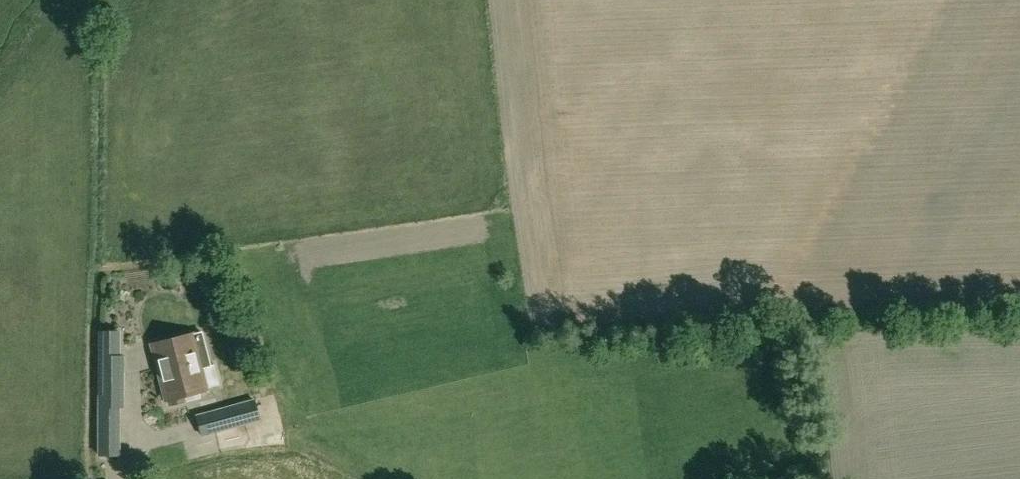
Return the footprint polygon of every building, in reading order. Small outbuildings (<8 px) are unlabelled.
[(201,369),(211,366),(202,331),(152,344),(166,399),(168,399),(170,404),(185,400),(184,395),(206,389),(201,369)] [(103,408),(123,407),(127,407),(125,355),(101,356),(103,408)] [(254,399),(195,416),(201,437),(260,420),(254,399)]
